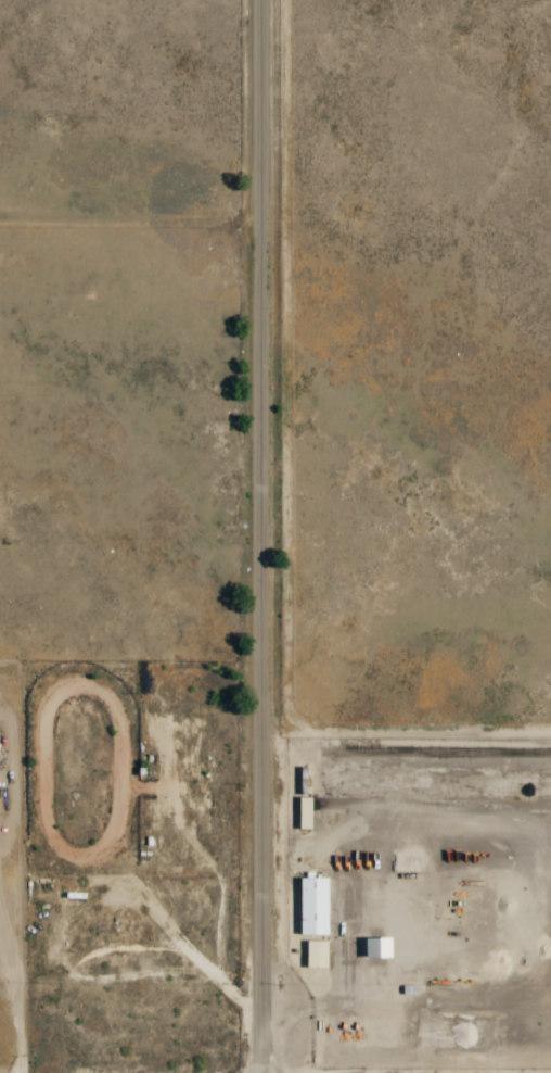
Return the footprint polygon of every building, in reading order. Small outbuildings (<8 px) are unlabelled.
[(299,936),(328,936),(328,880),(299,880),(299,936)] [(364,959),(390,959),(390,940),(364,940),(364,959)] [(307,968),(328,968),(328,942),(307,942),(307,968)]
